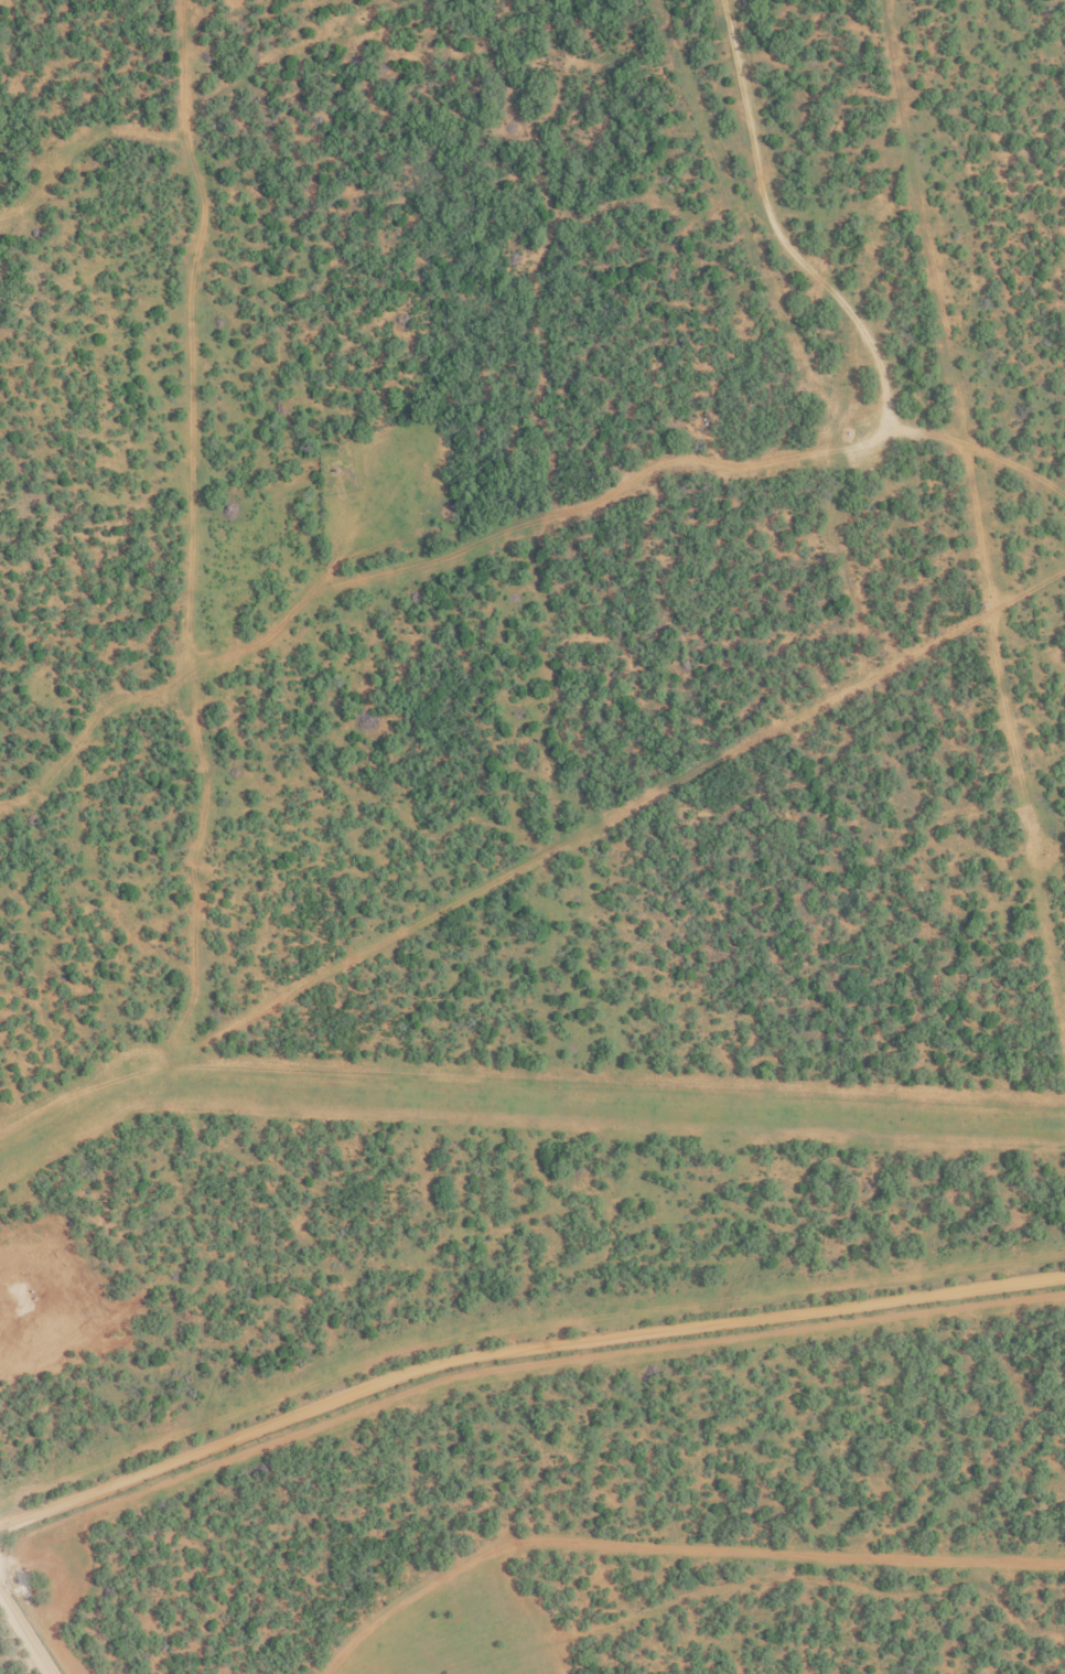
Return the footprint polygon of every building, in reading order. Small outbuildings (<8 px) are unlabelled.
[(841,404),(834,402),(823,436),(830,438),(841,404)]
